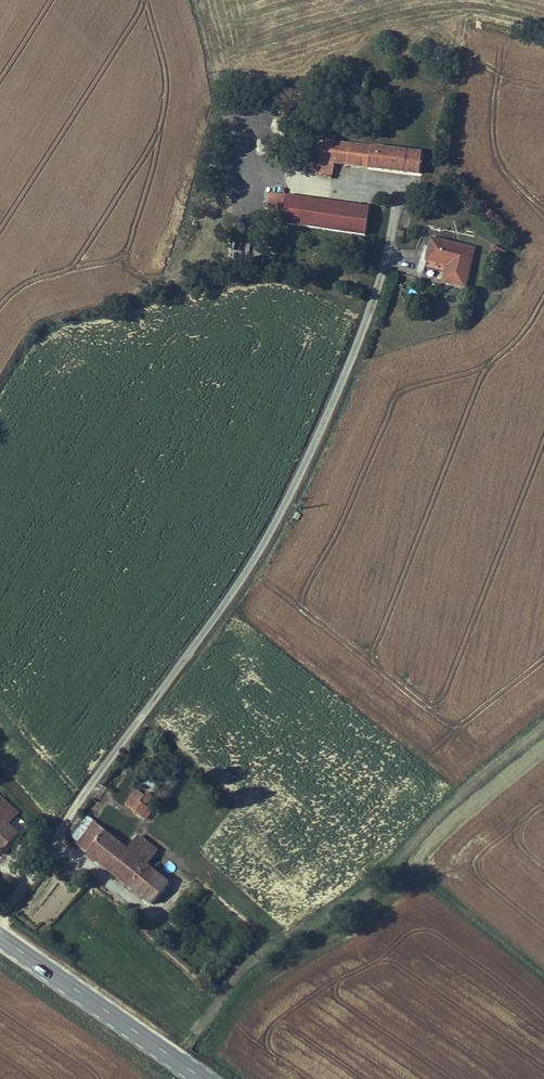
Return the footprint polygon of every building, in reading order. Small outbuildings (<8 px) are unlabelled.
[(390,107),(377,105),(376,114),(373,113),(372,118),(388,120),(390,107)] [(329,138),(306,133),(296,155),(306,159),(302,167),(320,176),(327,158),(329,138)] [(362,162),(364,142),(329,138),(327,158),(362,162)] [(418,149),(364,142),(362,162),(414,169),(418,149)] [(274,217),(279,189),(261,185),(256,214),(274,217)] [(283,219),(288,190),(279,189),(274,217),(283,219)] [(358,203),(288,190),(283,219),(353,232),(358,203)] [(466,244),(426,232),(420,253),(440,259),(435,278),(454,283),(466,244)] [(500,249),(488,241),(484,248),(496,256),(500,249)] [(307,259),(327,263),(329,251),(309,247),(307,259)] [(134,787),(124,801),(144,816),(150,807),(138,798),(142,793),(134,787)] [(4,814),(12,821),(19,813),(8,804),(1,811),(0,810),(0,819),(4,814)] [(0,852),(16,834),(0,819),(0,852)] [(84,852),(99,831),(87,822),(72,843),(84,852)] [(84,852),(129,883),(143,864),(154,848),(143,841),(133,855),(124,848),(99,831),(84,852)] [(124,848),(133,855),(143,841),(134,834),(124,848)] [(143,864),(129,883),(155,901),(169,882),(143,864)]
